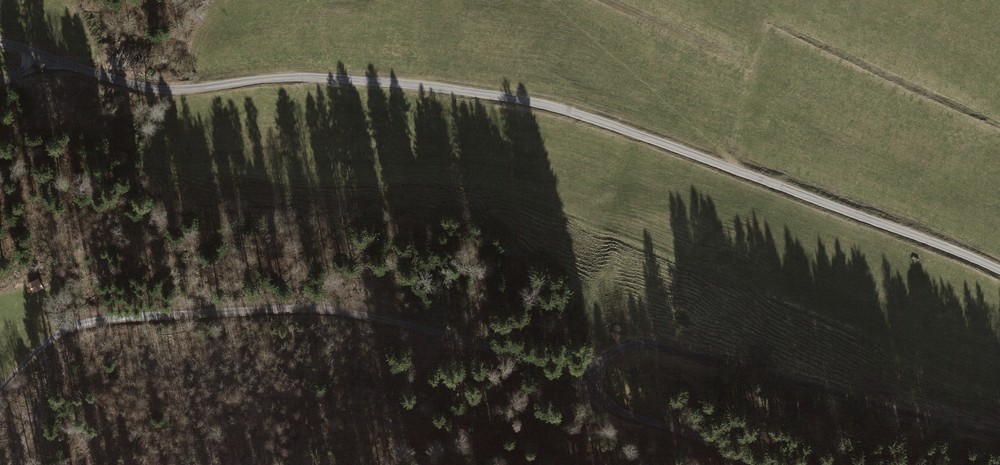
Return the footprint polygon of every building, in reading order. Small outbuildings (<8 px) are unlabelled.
[(38,277),(28,282),(33,290),(42,285),(38,277)]
